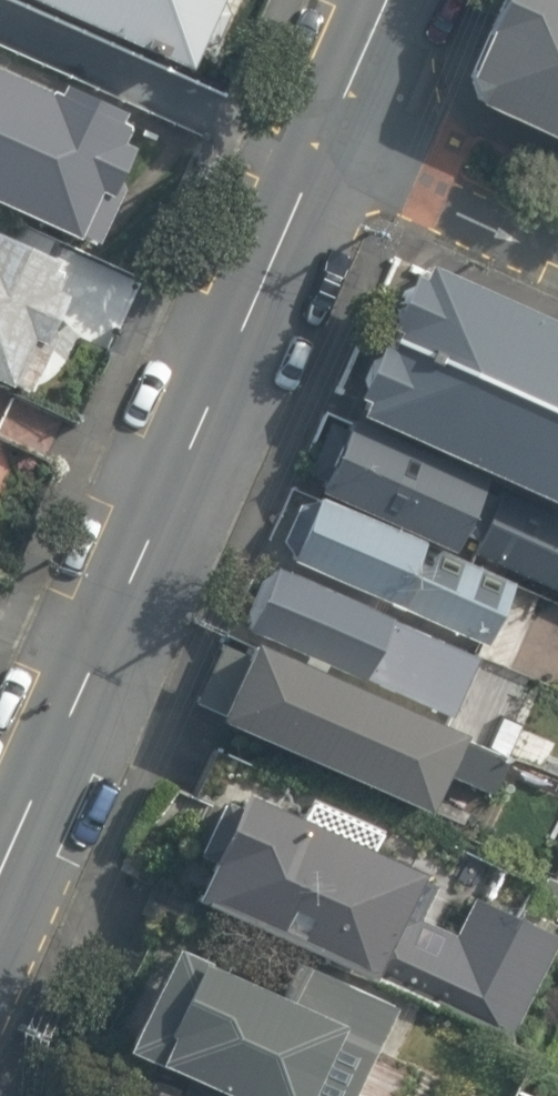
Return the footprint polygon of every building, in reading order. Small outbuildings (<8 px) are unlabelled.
[(202,59),(226,0),(53,0),(202,59)] [(538,0),(514,0),(471,92),(557,133),(557,9),(538,0)] [(0,64),(0,191),(76,225),(123,120),(0,64)] [(0,238),(0,370),(21,379),(68,267),(0,238)] [(404,265),(372,338),(557,419),(557,331),(404,265)] [(372,338),(339,413),(557,509),(557,419),(372,338)] [(463,475),(348,423),(319,485),(435,538),(463,475)] [(502,578),(314,495),(288,554),(475,638),(502,578)] [(469,647),(275,564),(249,624),(443,707),(469,647)] [(511,749),(246,631),(213,705),(422,798),(438,762),(494,787),(511,749)] [(435,880),(236,783),(189,879),(502,1032),(557,920),(476,881),(451,933),(417,916),(435,880)] [(164,939),(119,1037),(250,1095),(343,1095),(388,996),(290,951),(273,988),(164,939)] [(141,1084),(137,1095),(174,1095),(141,1084)]
